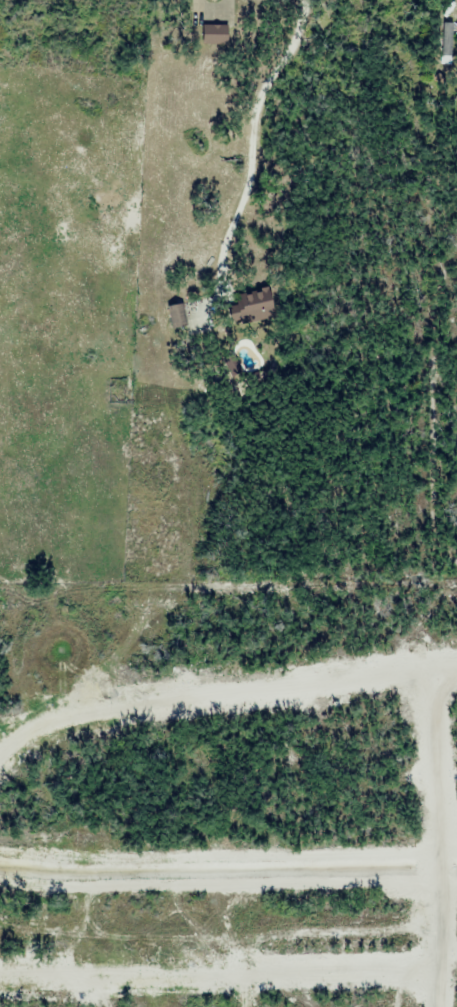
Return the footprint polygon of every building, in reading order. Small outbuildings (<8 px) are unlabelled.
[(441,57),(455,57),(455,23),(441,23),(441,57)] [(228,25),(202,25),(202,43),(228,43),(228,25)] [(270,293),(240,293),(240,317),(270,317),(270,293)] [(174,306),(179,328),(187,326),(181,304),(174,306)]
